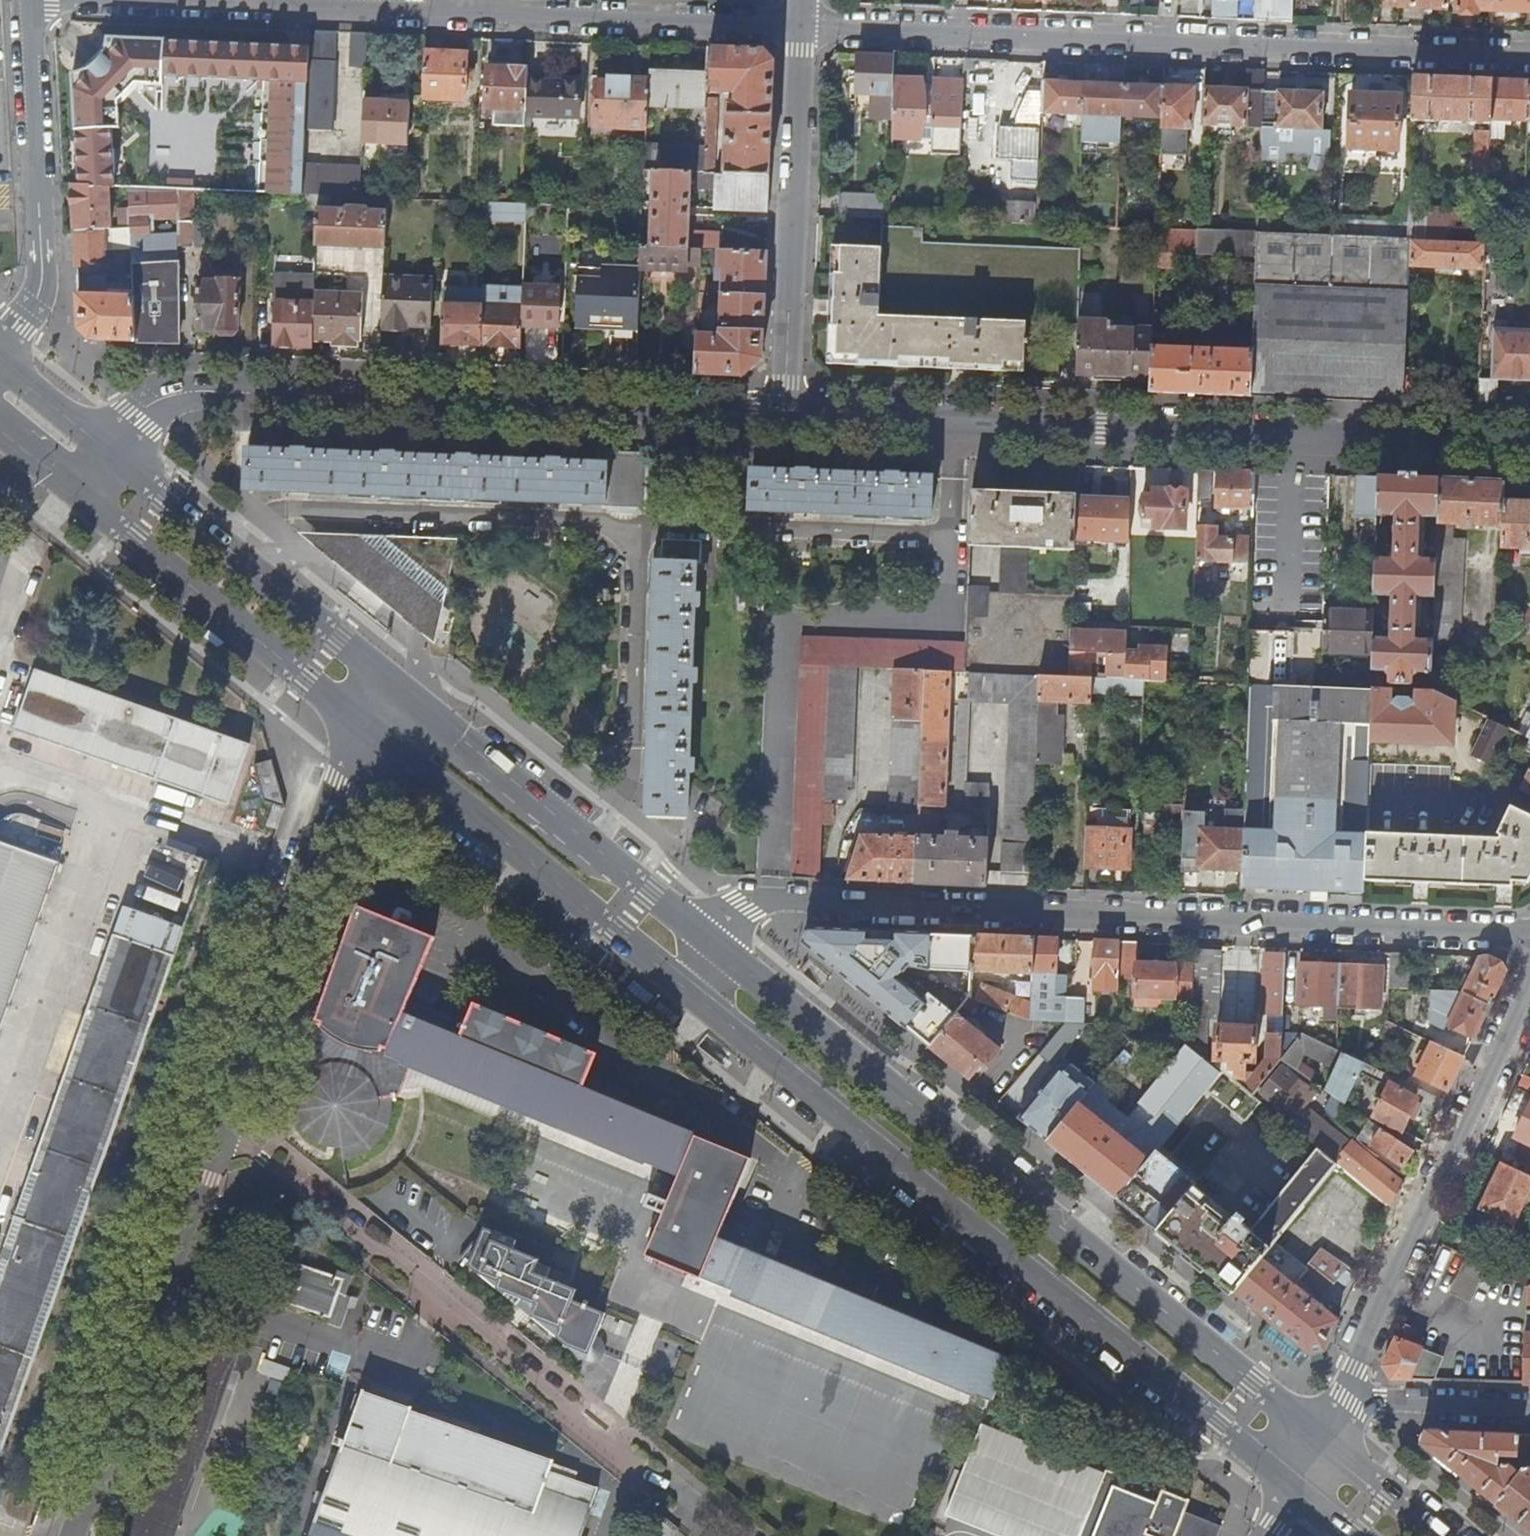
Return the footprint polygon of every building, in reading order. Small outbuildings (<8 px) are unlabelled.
[(1256,21),(1293,23),(1293,0),(1257,0),(1256,21)] [(1399,8),(1399,0),(1381,0),(1381,7),(1399,8)] [(1448,10),(1449,0),(1399,0),(1399,8),(1448,10)] [(1494,10),(1494,0),(1457,0),(1457,12),(1480,13),(1480,10),(1494,10)] [(1529,12),(1529,0),(1494,0),(1494,10),(1529,12)] [(1236,5),(1213,4),(1212,19),(1235,20),(1236,5)] [(336,32),(310,31),(309,46),(306,130),(333,131),(336,32)] [(351,65),(366,66),(368,33),(353,33),(351,65)] [(73,73),(80,184),(108,185),(115,185),(113,128),(120,128),(119,100),(137,82),(164,84),(164,76),(268,81),(264,192),(304,194),(305,165),(306,130),(309,46),(290,45),(110,37),(106,50),(101,58),(93,67),(85,71),(73,73)] [(711,48),(710,75),(709,93),(737,94),(736,102),(728,102),(728,108),(723,108),(722,120),(728,120),(725,173),(770,175),(775,62),(765,50),(711,48)] [(468,52),(425,50),(423,98),(466,99),(467,80),(473,80),(474,70),(468,70),(468,52)] [(893,117),(894,77),(895,55),(858,54),(857,94),(872,94),(872,117),(893,117)] [(496,125),(526,127),(527,115),(528,80),(529,69),(489,67),(488,109),(496,109),(496,125)] [(1232,126),(1263,127),(1264,91),(1265,70),(1248,70),(1247,90),(1205,89),(1203,130),(1232,132),(1232,126)] [(649,105),(708,108),(708,98),(709,93),(710,75),(650,72),(650,80),(649,105)] [(894,77),(893,117),(892,138),(932,140),(932,153),(961,155),(964,80),(935,79),(935,84),(934,89),(925,89),(924,83),(923,78),(894,77)] [(1413,121),(1491,124),(1491,120),(1493,80),(1415,77),(1413,121)] [(648,128),(649,105),(650,80),(610,79),(610,82),(599,81),(597,126),(648,128)] [(582,82),(528,80),(527,115),(580,118),(582,82)] [(1529,121),(1529,95),(1529,81),(1493,80),(1491,120),(1529,121)] [(1043,114),(1083,116),(1084,84),(1044,82),(1043,114)] [(1083,116),(1123,117),(1124,85),(1084,84),(1083,116)] [(1123,117),(1163,119),(1164,87),(1124,85),(1123,117)] [(1164,87),(1163,119),(1161,154),(1187,154),(1188,129),(1193,130),(1195,88),(1164,87)] [(1324,94),(1264,91),(1263,127),(1262,142),(1261,161),(1286,162),(1286,153),(1331,155),(1331,130),(1322,130),(1324,94)] [(1401,97),(1351,94),(1350,148),(1398,150),(1401,97)] [(708,108),(706,146),(705,172),(715,173),(718,99),(708,98),(708,108)] [(411,101),(365,99),(363,142),(409,144),(411,101)] [(1476,151),(1490,151),(1490,132),(1476,131),(1476,151)] [(706,146),(647,144),(646,170),(705,172),(706,146)] [(1013,207),(1039,209),(1041,158),(1016,157),(1013,207)] [(362,167),(305,165),(304,194),(309,194),(319,194),(361,196),(362,167)] [(770,175),(725,173),(715,173),(705,172),(646,170),(644,208),(642,245),(702,248),(718,249),(719,239),(689,237),(691,180),(696,180),(696,188),(715,188),(715,208),(768,211),(770,175)] [(1487,200),(1488,193),(1489,173),(1475,172),(1474,200),(1475,200),(1487,200)] [(169,188),(178,188),(195,189),(195,176),(170,175),(169,188)] [(108,185),(80,184),(74,184),(76,229),(104,228),(110,227),(108,185)] [(138,341),(179,342),(179,246),(179,234),(155,235),(150,236),(149,217),(154,217),(178,215),(178,188),(169,188),(158,187),(157,187),(158,193),(132,195),(133,208),(134,236),(131,236),(134,279),(135,297),(138,341)] [(195,189),(178,188),(178,215),(179,234),(179,246),(194,245),(195,189)] [(308,210),(319,211),(319,208),(319,194),(309,194),(308,210)] [(841,217),(889,219),(890,196),(841,195),(841,217)] [(347,209),(319,208),(319,211),(317,244),(386,247),(388,197),(375,197),(375,211),(370,210),(367,208),(350,207),(347,209)] [(1475,200),(1473,242),(1486,243),(1487,200),(1475,200)] [(528,203),(523,203),(487,202),(487,219),(527,221),(528,203)] [(121,226),(131,226),(130,208),(120,209),(121,226)] [(1410,210),(1408,240),(1410,240),(1429,240),(1431,209),(1410,208),(1410,210)] [(1402,209),(1400,239),(1408,240),(1410,210),(1402,209)] [(1431,209),(1429,240),(1449,241),(1449,230),(1470,231),(1471,210),(1431,209)] [(1274,213),(1259,212),(1258,233),(1258,234),(1273,235),(1274,213)] [(131,226),(121,226),(115,227),(116,247),(112,248),(115,280),(134,279),(131,236),(131,226)] [(105,248),(104,228),(76,229),(78,266),(104,263),(103,248),(105,248)] [(1157,253),(1198,255),(1199,231),(1158,230),(1157,253)] [(1198,255),(1257,258),(1258,234),(1258,233),(1199,231),(1198,255)] [(1256,294),(1409,300),(1410,267),(1410,240),(1408,240),(1400,239),(1333,237),(1273,235),(1258,234),(1257,258),(1256,294)] [(1485,270),(1486,243),(1473,242),(1449,241),(1429,240),(1410,240),(1410,267),(1485,270)] [(702,248),(642,245),(642,269),(641,280),(701,283),(701,281),(702,248)] [(1027,327),(880,320),(883,248),(844,247),(842,276),(838,275),(836,328),(841,328),(840,357),(861,359),(861,363),(903,365),(903,359),(951,362),(951,366),(1005,368),(1005,364),(1026,365),(1027,327)] [(701,281),(701,283),(700,305),(710,306),(711,299),(724,301),(723,323),(718,322),(717,329),(723,329),(722,336),(699,335),(698,374),(746,376),(762,360),(766,251),(720,249),(719,268),(725,268),(724,292),(709,292),(710,281),(701,281)] [(577,331),(639,334),(641,280),(642,269),(579,266),(577,331)] [(93,339),(138,341),(135,297),(106,295),(105,274),(79,275),(82,327),(93,339)] [(314,340),(315,291),(316,276),(275,274),(274,301),(277,301),(275,346),(313,348),(314,340)] [(432,327),(434,278),(409,276),(408,284),(384,282),(382,325),(384,325),(383,330),(407,332),(408,326),(432,327)] [(409,276),(384,276),(384,282),(408,284),(409,276)] [(241,280),(199,278),(198,329),(218,330),(221,335),(235,335),(239,330),(241,280)] [(534,286),(524,286),(523,326),(560,328),(561,288),(551,287),(552,282),(535,281),(534,286)] [(484,284),(484,292),(481,345),(522,347),(523,326),(524,286),(484,284)] [(444,343),(481,345),(484,292),(447,289),(444,343)] [(364,293),(315,291),(314,340),(335,341),(335,339),(363,340),(364,293)] [(1409,300),(1256,294),(1254,351),(1252,397),(1306,399),(1405,403),(1406,369),(1409,300)] [(1154,311),(1154,334),(1154,337),(1166,337),(1167,312),(1154,311)] [(1153,348),(1154,337),(1154,334),(1112,332),(1113,325),(1079,324),(1078,375),(1119,377),(1119,378),(1152,380),(1153,348)] [(1479,406),(1496,407),(1498,379),(1529,381),(1529,331),(1495,330),(1493,380),(1480,380),(1479,406)] [(1200,395),(1252,397),(1254,351),(1153,348),(1152,380),(1152,393),(1200,395)] [(1406,369),(1405,403),(1421,404),(1422,369),(1406,369)] [(606,503),(607,465),(564,463),(564,459),(549,459),(549,463),(474,460),(474,455),(460,455),(460,460),(399,457),(399,453),(384,452),(384,457),(309,453),(309,449),(295,448),(294,453),(250,451),(248,488),(606,503)] [(607,465),(606,503),(645,505),(647,459),(607,457),(607,465)] [(798,473),(754,471),(752,509),(932,516),(934,478),(903,477),(903,473),(888,472),(888,476),(813,473),(813,469),(798,468),(798,473)] [(1211,501),(1212,470),(1200,470),(1198,501),(1211,501)] [(1225,508),(1253,509),(1255,472),(1231,471),(1219,471),(1217,513),(1224,513),(1225,508)] [(1358,518),(1378,519),(1378,516),(1379,477),(1360,477),(1358,518)] [(1394,639),(1374,638),(1373,655),(1372,671),(1385,671),(1391,679),(1391,684),(1412,685),(1413,679),(1419,673),(1432,673),(1433,648),(1433,640),(1414,640),(1414,628),(1422,628),(1423,598),(1435,598),(1436,571),(1436,561),(1425,560),(1427,518),(1438,518),(1440,480),(1410,479),(1379,477),(1378,516),(1398,517),(1397,525),(1395,528),(1395,533),(1398,535),(1397,559),(1377,557),(1376,596),(1395,597),(1394,619),(1391,622),(1391,627),(1394,630),(1394,639)] [(1475,481),(1440,480),(1438,518),(1438,524),(1436,561),(1436,571),(1435,598),(1433,640),(1433,648),(1462,650),(1467,540),(1453,540),(1454,525),(1503,527),(1504,505),(1505,483),(1475,481)] [(1186,531),(1188,490),(1168,489),(1168,491),(1154,490),(1154,497),(1144,497),(1143,518),(1154,518),(1154,528),(1186,531)] [(971,540),(1076,545),(1076,542),(1078,497),(1078,496),(973,492),(971,540)] [(1132,499),(1078,497),(1076,542),(1131,544),(1132,499)] [(1503,527),(1502,548),(1529,549),(1529,505),(1504,505),(1503,527)] [(1198,560),(1196,560),(1194,602),(1205,602),(1207,572),(1205,567),(1205,566),(1205,560),(1210,560),(1232,562),(1232,563),(1248,564),(1249,538),(1233,537),(1233,539),(1218,538),(1218,528),(1200,527),(1198,560)] [(449,590),(381,535),(299,531),(318,547),(401,615),(436,643),(445,607),(449,590)] [(461,538),(381,535),(449,590),(461,538)] [(663,561),(697,564),(709,565),(709,557),(703,557),(703,540),(664,538),(663,561)] [(971,672),(1040,676),(1070,677),(1072,630),(1073,598),(1028,596),(1030,551),(1003,550),(1002,595),(969,593),(967,644),(966,672),(971,672)] [(697,564),(663,561),(657,560),(648,814),(687,816),(688,784),(689,771),(694,771),(694,756),(689,756),(692,684),(696,684),(697,669),(692,669),(694,607),(700,608),(700,594),(695,594),(695,582),(697,564)] [(1373,655),(1374,638),(1375,597),(1326,595),(1324,630),(1323,652),(1373,655)] [(1499,633),(1498,648),(1517,636),(1515,623),(1499,633)] [(1371,742),(1373,690),(1371,690),(1322,688),(1323,652),(1324,630),(1292,628),(1292,635),(1249,633),(1247,685),(1249,685),(1244,832),(1242,871),(1242,887),(1366,892),(1367,881),(1368,834),(1371,742)] [(1125,679),(1126,650),(1127,633),(1072,630),(1070,677),(1090,678),(1092,653),(1106,654),(1105,678),(1125,679)] [(857,668),(897,670),(926,671),(951,672),(966,672),(967,644),(803,637),(792,878),(820,879),(823,798),(829,666),(857,668)] [(1125,679),(1145,680),(1165,681),(1166,647),(1147,646),(1147,651),(1126,650),(1125,679)] [(1432,673),(1431,692),(1433,693),(1460,674),(1462,650),(1433,648),(1432,673)] [(857,668),(830,667),(825,798),(846,799),(847,786),(852,787),(857,668)] [(250,746),(37,670),(16,730),(229,806),(250,746)] [(919,821),(926,671),(897,670),(892,820),(919,821)] [(919,821),(919,837),(917,882),(986,886),(988,839),(959,838),(959,834),(947,834),(947,838),(938,837),(939,807),(946,808),(951,672),(926,671),(919,821)] [(1040,676),(971,672),(970,690),(970,700),(1011,702),(1007,801),(1013,801),(1012,842),(1003,842),(1002,871),(1032,872),(1036,762),(1040,676)] [(1091,702),(1091,693),(1092,678),(1090,678),(1070,677),(1040,676),(1036,762),(1061,763),(1063,716),(1056,715),(1056,701),(1091,702)] [(1091,693),(1144,696),(1145,680),(1125,679),(1105,678),(1092,678),(1091,693)] [(956,807),(966,807),(967,783),(970,700),(970,690),(960,690),(956,807)] [(1452,745),(1453,702),(1433,693),(1431,692),(1417,691),(1416,709),(1412,709),(1412,706),(1408,701),(1399,701),(1393,705),(1393,708),(1390,708),(1390,691),(1373,690),(1371,742),(1452,745)] [(1474,752),(1492,761),(1508,728),(1492,721),(1486,733),(1484,732),(1474,752)] [(1521,791),(1529,796),(1529,773),(1521,791)] [(966,807),(976,808),(978,808),(979,783),(967,783),(966,807)] [(1166,827),(1184,828),(1185,807),(1167,806),(1166,827)] [(989,825),(989,808),(978,808),(976,808),(976,824),(989,825)] [(1132,811),(1087,809),(1085,867),(1129,869),(1132,811)] [(1368,834),(1367,881),(1512,888),(1513,882),(1529,883),(1529,881),(1529,817),(1511,809),(1498,836),(1500,836),(1500,840),(1368,834)] [(1200,869),(1242,871),(1244,832),(1202,830),(1200,869)] [(847,880),(917,882),(919,837),(861,834),(847,880)] [(198,850),(171,839),(168,846),(195,857),(198,850)] [(61,863),(0,841),(0,1036),(61,863)] [(978,1392),(994,1399),(1009,1363),(972,1348),(978,1333),(794,1258),(788,1272),(717,1242),(749,1160),(621,1107),(627,1093),(588,1078),(597,1057),(475,1007),(467,1029),(409,1006),(437,934),(360,904),(301,1064),(310,1075),(302,1085),(298,1092),(296,1104),(296,1113),(299,1123),(303,1130),(311,1139),(323,1146),(333,1149),(343,1149),(345,1160),(356,1157),(368,1151),(380,1140),(388,1127),(392,1115),(392,1099),(402,1097),(414,1068),(646,1164),(647,1162),(678,1173),(646,1255),(735,1293),(734,1296),(977,1395),(978,1392)] [(186,933),(125,911),(0,1266),(0,1450),(4,1451),(186,933)] [(809,929),(804,942),(933,1048),(958,1017),(932,996),(922,1007),(894,984),(909,966),(931,969),(974,971),(975,935),(809,929)] [(974,971),(1034,973),(1034,938),(975,935),(974,971)] [(1033,1021),(1066,1022),(1067,996),(1067,976),(1048,976),(1049,971),(1056,971),(1057,939),(1034,938),(1034,973),(1033,1021)] [(1095,991),(1118,992),(1118,979),(1119,942),(1097,941),(1095,991)] [(1137,962),(1137,943),(1119,942),(1118,979),(1137,980),(1136,1003),(1142,1003),(1142,998),(1193,1001),(1194,966),(1137,962)] [(1194,966),(1193,1001),(1192,1042),(1208,1042),(1209,1019),(1220,1019),(1222,951),(1195,950),(1194,966)] [(1263,1014),(1284,1015),(1287,955),(1265,954),(1263,1014)] [(1392,954),(1390,989),(1409,990),(1410,955),(1392,954)] [(1489,1006),(1506,971),(1502,964),(1493,958),(1482,958),(1464,994),(1489,1006)] [(1324,1020),(1338,1020),(1339,1007),(1340,967),(1301,966),(1300,1005),(1324,1006),(1324,1020)] [(1383,968),(1340,967),(1339,1007),(1382,1008),(1383,968)] [(983,985),(978,1001),(993,1006),(1008,1012),(1013,996),(983,985)] [(1475,1036),(1489,1006),(1464,994),(1458,991),(1451,991),(1443,1009),(1455,1015),(1451,1022),(1452,1026),(1475,1036)] [(1013,996),(1008,1012),(1018,1015),(1024,1000),(1013,996)] [(1084,996),(1067,996),(1066,1022),(1069,1022),(1084,1023),(1084,996)] [(1094,997),(1084,996),(1084,1023),(1089,1023),(1093,1023),(1094,997)] [(989,1017),(993,1006),(978,1001),(973,999),(965,1008),(989,1017)] [(1396,1012),(1389,1024),(1406,1031),(1434,1045),(1441,1032),(1424,1023),(1423,1025),(1396,1012)] [(975,1031),(958,1017),(933,1048),(970,1078),(981,1064),(986,1069),(1000,1051),(984,1038),(988,1033),(979,1026),(975,1031)] [(1084,1023),(1069,1022),(1041,1055),(1054,1065),(1089,1023),(1084,1023)] [(1389,1024),(1388,1026),(1388,1032),(1403,1039),(1406,1031),(1389,1024)] [(1236,1071),(1235,1081),(1253,1096),(1282,1060),(1283,1035),(1268,1034),(1266,1059),(1256,1072),(1248,1071),(1249,1062),(1257,1062),(1258,1028),(1219,1026),(1217,1060),(1231,1061),(1230,1070),(1236,1071)] [(1337,1068),(1326,1091),(1332,1095),(1346,1104),(1365,1064),(1338,1051),(1303,1034),(1282,1060),(1310,1079),(1313,1074),(1312,1070),(1300,1063),(1305,1053),(1337,1068)] [(1464,1058),(1434,1045),(1418,1077),(1448,1091),(1464,1058)] [(1220,1073),(1188,1046),(1141,1105),(1173,1131),(1220,1073)] [(1386,1074),(1393,1077),(1406,1084),(1412,1073),(1406,1069),(1387,1058),(1386,1074)] [(1289,1125),(1318,1149),(1336,1164),(1392,1210),(1403,1185),(1379,1163),(1376,1166),(1346,1142),(1345,1143),(1302,1109),(1298,1114),(1282,1101),(1298,1079),(1282,1066),(1262,1094),(1278,1107),(1275,1110),(1290,1123),(1289,1125)] [(1091,1091),(1062,1067),(1039,1095),(1029,1108),(1020,1119),(1048,1142),(1080,1103),(1091,1091)] [(1437,1115),(1443,1102),(1406,1084),(1393,1077),(1377,1110),(1379,1118),(1402,1131),(1415,1103),(1437,1115)] [(1039,1095),(1033,1091),(1023,1103),(1029,1108),(1039,1095)] [(1150,1161),(1080,1103),(1048,1142),(1119,1200),(1150,1161)] [(1402,1168),(1413,1152),(1382,1130),(1372,1146),(1402,1168)] [(1158,1232),(1233,1293),(1279,1236),(1336,1164),(1318,1149),(1251,1234),(1241,1226),(1244,1222),(1238,1216),(1234,1221),(1195,1189),(1198,1186),(1197,1184),(1158,1232)] [(1119,1200),(1158,1232),(1197,1184),(1157,1152),(1150,1161),(1119,1200)] [(1483,1209),(1515,1224),(1529,1192),(1529,1177),(1504,1164),(1483,1209)] [(517,1242),(485,1228),(460,1258),(586,1362),(598,1361),(602,1355),(604,1348),(601,1342),(595,1338),(604,1315),(573,1300),(576,1292),(547,1279),(550,1271),(539,1265),(541,1261),(514,1249),(517,1242)] [(1315,1265),(1279,1236),(1233,1293),(1269,1323),(1271,1324),(1303,1351),(1309,1355),(1324,1352),(1339,1322),(1319,1305),(1338,1282),(1345,1287),(1350,1282),(1343,1277),(1351,1267),(1328,1248),(1315,1265)] [(1472,1303),(1489,1268),(1468,1258),(1452,1293),(1472,1303)] [(1508,1277),(1529,1288),(1529,1271),(1514,1264),(1508,1277)] [(339,1294),(347,1296),(353,1277),(338,1272),(335,1279),(299,1266),(286,1305),(330,1319),(339,1294)] [(339,1294),(330,1319),(329,1325),(342,1329),(352,1298),(347,1296),(339,1294)] [(1309,1355),(1271,1324),(1262,1335),(1269,1341),(1291,1359),(1297,1364),(1302,1364),(1309,1355)] [(1417,1333),(1404,1326),(1385,1366),(1392,1379),(1437,1381),(1445,1357),(1422,1348),(1412,1345),(1417,1333)] [(136,1513),(125,1509),(116,1535),(177,1535),(244,1344),(201,1329),(136,1513)] [(1423,1343),(1422,1348),(1445,1357),(1449,1348),(1432,1340),(1423,1343)] [(412,1413),(411,1413),(412,1410),(361,1392),(344,1442),(336,1439),(333,1447),(341,1450),(312,1535),(581,1535),(598,1489),(548,1472),(552,1461),(412,1413)] [(1524,1468),(1522,1472),(1512,1464),(1505,1464),(1503,1468),(1500,1466),(1501,1457),(1529,1458),(1529,1435),(1428,1431),(1423,1445),(1529,1532),(1529,1468),(1524,1468)] [(1223,1530),(1185,1515),(1188,1506),(1136,1486),(1134,1491),(981,1432),(948,1516),(953,1518),(1001,1535),(1220,1535),(1223,1530)]
